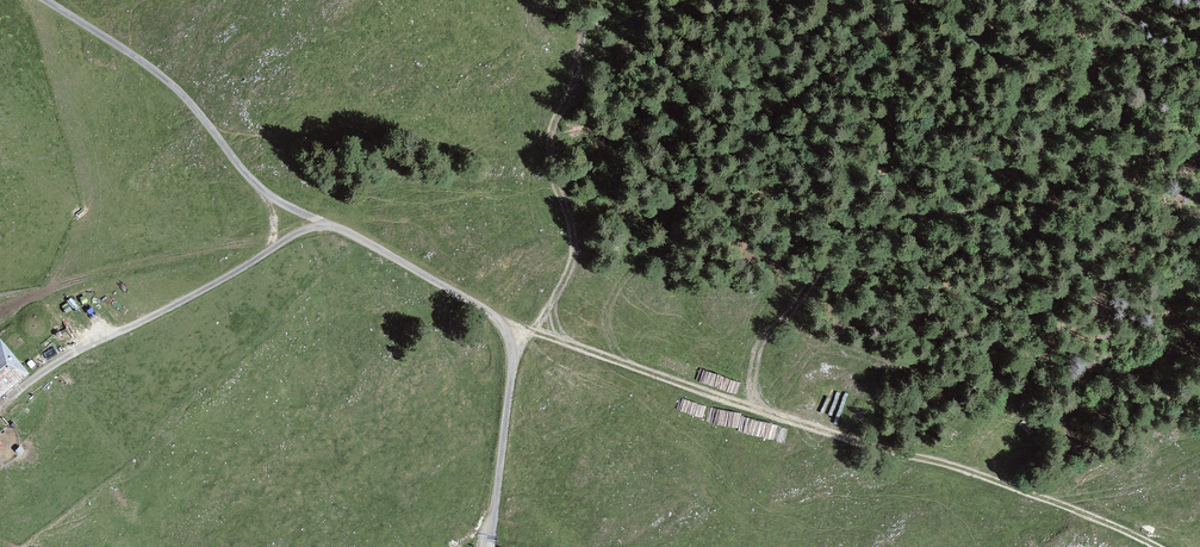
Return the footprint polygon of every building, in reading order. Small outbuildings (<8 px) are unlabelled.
[(0,340),(0,391),(26,370),(1,339),(0,340)]
